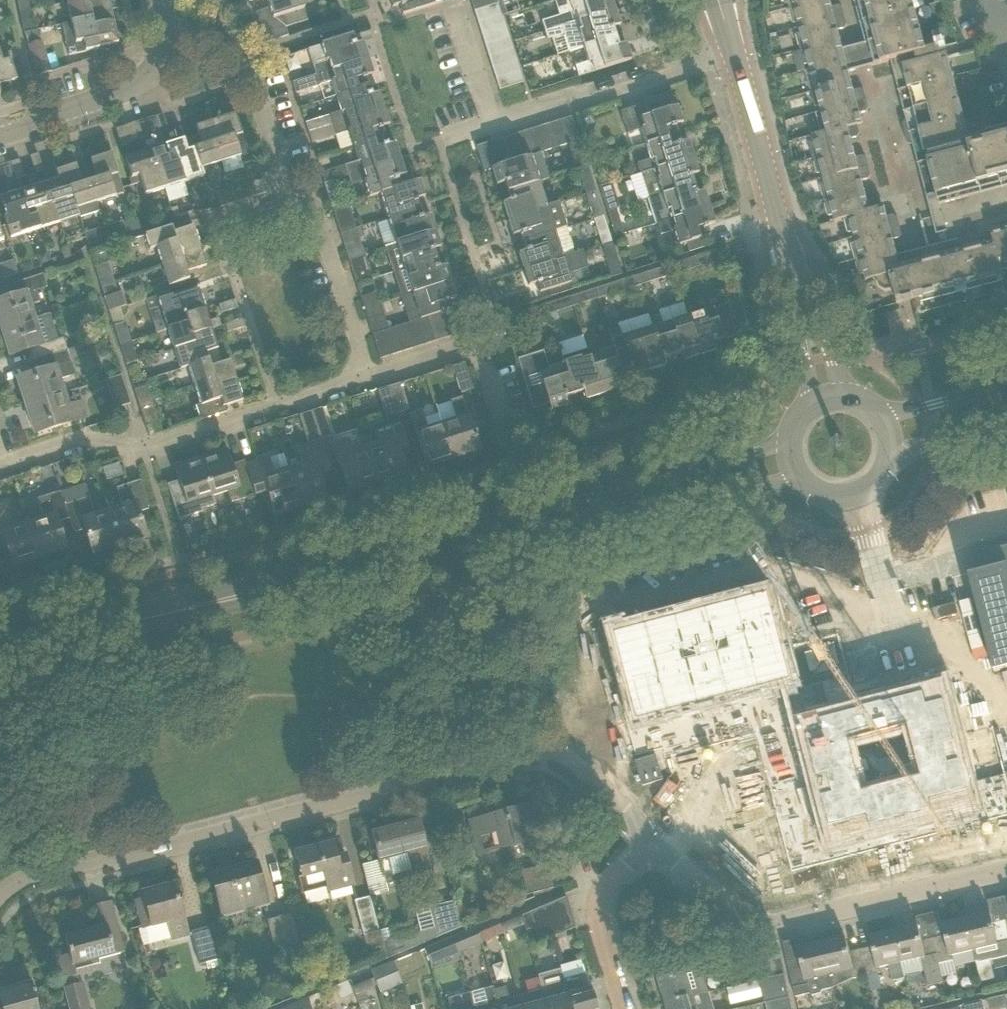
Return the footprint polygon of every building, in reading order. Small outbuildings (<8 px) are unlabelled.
[(31,11),(29,0),(17,0),(19,13),(31,11)] [(89,6),(87,0),(82,0),(67,3),(71,22),(71,23),(91,19),(93,26),(114,22),(111,9),(117,8),(116,1),(89,6)] [(268,8),(255,12),(262,34),(285,27),(307,20),(301,0),(266,0),(268,8)] [(392,7),(399,5),(402,14),(442,2),(442,0),(390,0),(392,7)] [(498,3),(497,0),(470,0),(474,11),(498,3)] [(558,14),(541,20),(544,31),(615,8),(612,0),(553,0),(558,14)] [(789,8),(820,0),(787,0),(789,8)] [(832,7),(830,0),(820,0),(789,8),(793,24),(798,22),(799,28),(845,16),(842,7),(839,5),(832,7)] [(878,50),(871,52),(869,56),(871,65),(901,58),(917,119),(905,122),(903,125),(907,143),(911,144),(913,144),(939,244),(919,250),(897,255),(901,270),(875,277),(878,287),(885,291),(894,289),(898,304),(908,301),(918,299),(921,309),(1006,287),(1006,129),(970,139),(943,35),(934,37),(937,46),(926,49),(913,0),(865,0),(878,50)] [(230,15),(238,12),(235,3),(221,7),(230,15)] [(477,22),(501,14),(498,3),(474,11),(477,22)] [(612,27),(620,24),(615,8),(544,31),(547,39),(563,36),(568,51),(615,36),(612,27)] [(23,32),(35,30),(31,11),(19,13),(23,32)] [(481,33),(505,25),(501,14),(477,22),(481,33)] [(845,28),(847,24),(845,16),(799,28),(801,34),(796,35),(800,50),(840,39),(838,30),(845,28)] [(71,23),(71,22),(62,24),(68,55),(98,49),(98,46),(118,42),(114,22),(93,26),(91,19),(71,23)] [(484,44),(508,36),(505,25),(481,33),(484,44)] [(265,42),(288,35),(285,27),(262,34),(265,42)] [(307,49),(315,75),(368,58),(363,42),(355,44),(352,35),(307,49)] [(488,55),(512,48),(508,36),(484,44),(488,55)] [(626,43),(618,45),(615,36),(568,51),(568,52),(583,47),(588,61),(575,65),(578,76),(631,59),(626,43)] [(850,47),(843,49),(840,39),(800,50),(804,65),(809,64),(810,69),(855,57),(853,49),(850,47)] [(51,71),(50,70),(41,41),(27,45),(37,75),(51,71)] [(492,67),(516,59),(512,48),(488,55),(492,67)] [(0,54),(0,57),(1,62),(10,59),(12,58),(10,51),(0,54)] [(1,62),(0,57),(0,84),(17,79),(10,59),(1,62)] [(856,69),(858,66),(855,57),(810,69),(812,75),(807,77),(811,90),(851,80),(849,71),(856,69)] [(315,75),(292,82),(295,93),(319,86),(319,85),(332,81),(337,96),(368,86),(365,76),(373,74),(368,58),(315,75)] [(495,78),(519,71),(516,59),(492,67),(495,78)] [(500,89),(523,82),(519,71),(495,78),(499,89),(500,89)] [(861,88),(854,90),(851,80),(811,90),(815,107),(820,106),(821,111),(866,99),(864,90),(861,88)] [(379,92),(371,95),(368,86),(337,96),(342,112),(326,117),(329,126),(384,109),(379,92)] [(677,106),(676,106),(672,91),(643,100),(644,103),(621,111),(628,133),(639,130),(643,144),(677,133),(674,125),(682,122),(677,106)] [(867,111),(869,108),(866,99),(821,111),(823,117),(818,118),(822,133),(858,125),(862,124),(860,113),(867,111)] [(384,109),(331,125),(335,136),(348,132),(352,146),(384,136),(381,127),(389,124),(384,109)] [(246,127),(240,129),(235,113),(216,119),(222,140),(214,143),(220,162),(239,156),(242,164),(256,159),(246,127)] [(180,127),(168,131),(163,114),(155,116),(160,133),(170,166),(178,164),(184,182),(204,176),(201,168),(192,140),(185,142),(180,127)] [(579,140),(577,135),(571,116),(559,120),(567,144),(569,143),(579,140)] [(214,143),(222,140),(216,119),(195,126),(199,138),(192,140),(201,168),(220,162),(214,143)] [(160,133),(149,137),(143,120),(135,122),(145,151),(144,151),(151,172),(158,170),(164,188),(184,182),(178,164),(170,166),(160,133)] [(555,147),(567,144),(559,120),(548,123),(555,147)] [(543,151),(555,147),(548,123),(536,127),(543,151)] [(858,137),(860,133),(858,125),(822,133),(813,136),(814,143),(810,144),(813,159),(853,148),(851,139),(858,137)] [(121,146),(129,143),(124,126),(115,128),(121,146)] [(533,154),(543,151),(536,127),(525,131),(533,154)] [(530,155),(533,154),(525,131),(513,134),(521,159),(530,156),(530,155)] [(688,140),(680,143),(677,133),(643,144),(648,160),(636,163),(639,173),(693,156),(688,140)] [(510,162),(521,159),(513,134),(502,138),(510,162)] [(395,142),(387,145),(384,136),(352,146),(357,161),(321,172),(324,182),(345,176),(346,177),(400,159),(395,142)] [(491,169),(510,162),(502,138),(476,146),(484,171),(491,169)] [(576,168),(587,165),(579,140),(569,143),(576,168)] [(863,155),(856,157),(853,148),(813,159),(818,174),(822,173),(824,178),(869,166),(866,157),(863,155)] [(158,170),(151,172),(144,151),(124,157),(133,184),(141,182),(145,195),(164,188),(158,170)] [(510,162),(491,169),(496,185),(504,182),(507,191),(538,181),(549,177),(541,152),(533,154),(530,155),(530,156),(521,159),(510,162)] [(35,173),(43,171),(38,153),(30,156),(35,173)] [(94,171),(86,173),(95,202),(115,195),(123,193),(117,173),(110,153),(90,159),(94,171)] [(86,173),(79,175),(73,155),(53,162),(58,179),(63,193),(70,190),(78,216),(87,213),(84,205),(95,202),(86,173)] [(639,173),(628,177),(637,202),(647,198),(693,183),(690,175),(698,172),(693,156),(639,173)] [(16,179),(24,177),(19,159),(10,162),(16,179)] [(397,177),(405,175),(400,159),(346,177),(348,185),(362,181),(367,197),(420,180),(419,179),(400,186),(397,177)] [(585,194),(595,191),(587,165),(576,168),(585,194)] [(869,178),(871,175),(869,166),(824,178),(825,185),(821,186),(825,200),(864,190),(862,180),(869,178)] [(7,194),(0,171),(0,198),(6,216),(3,217),(10,238),(40,228),(34,210),(27,212),(20,191),(7,194)] [(46,206),(39,185),(36,177),(28,179),(31,187),(20,191),(27,212),(34,210),(40,228),(60,222),(54,204),(46,206)] [(70,190),(63,193),(58,179),(39,185),(46,206),(54,204),(60,222),(78,216),(70,190)] [(233,202),(266,192),(262,179),(229,189),(233,202)] [(417,198),(425,196),(420,180),(367,197),(379,193),(387,219),(420,208),(417,198)] [(558,203),(546,206),(538,181),(507,191),(510,200),(502,203),(507,220),(558,203)] [(607,211),(616,208),(620,207),(612,182),(599,186),(607,211)] [(704,190),(696,193),(693,183),(647,198),(655,224),(709,206),(704,190)] [(220,207),(233,202),(229,189),(216,193),(220,207)] [(874,197),(867,199),(864,190),(825,200),(829,216),(833,215),(835,222),(845,219),(880,210),(879,207),(877,199),(874,197)] [(592,219),(603,215),(595,191),(585,194),(592,219)] [(336,221),(351,216),(347,203),(332,208),(336,221)] [(553,231),(565,228),(558,203),(507,220),(512,235),(520,232),(523,242),(553,232),(553,231)] [(706,225),(714,223),(709,206),(655,224),(658,235),(672,231),(676,245),(686,242),(689,251),(703,247),(700,238),(709,235),(706,225)] [(894,215),(887,216),(884,206),(879,207),(880,210),(845,219),(848,232),(853,231),(855,237),(899,225),(897,216),(894,215)] [(430,214),(422,217),(420,208),(387,219),(395,243),(383,247),(384,247),(436,230),(430,214)] [(615,236),(624,233),(616,208),(607,211),(615,236)] [(600,244),(611,241),(603,215),(592,219),(600,244)] [(108,237),(139,228),(136,219),(122,223),(122,221),(105,226),(108,237)] [(900,237),(902,234),(899,225),(855,237),(856,242),(852,243),(856,259),(895,249),(893,239),(900,237)] [(193,226),(174,232),(172,226),(145,234),(149,249),(156,247),(162,267),(182,260),(180,253),(199,246),(193,226)] [(87,243),(106,237),(103,227),(84,233),(87,243)] [(343,243),(362,237),(359,228),(340,234),(343,243)] [(526,250),(518,253),(523,269),(561,257),(573,253),(565,228),(553,231),(553,232),(523,242),(526,250)] [(436,230),(385,247),(393,272),(399,271),(436,258),(433,249),(441,246),(436,230)] [(611,241),(600,244),(605,260),(616,257),(611,241)] [(196,268),(205,265),(199,246),(180,253),(182,260),(162,267),(168,285),(199,276),(196,268)] [(361,246),(345,250),(348,259),(363,254),(361,246)] [(901,270),(897,255),(895,249),(856,259),(860,274),(864,272),(866,279),(875,277),(901,270)] [(37,266),(49,263),(46,252),(34,255),(37,266)] [(352,272),(367,267),(363,254),(348,259),(352,272)] [(673,274),(699,266),(695,256),(670,264),(673,274)] [(539,292),(569,282),(561,257),(523,269),(528,285),(536,282),(539,292)] [(399,271),(393,272),(401,297),(411,294),(452,281),(446,264),(438,267),(436,258),(399,271)] [(101,287),(112,283),(106,263),(95,267),(101,287)] [(648,282),(673,274),(670,264),(645,272),(648,282)] [(623,290),(648,282),(645,272),(620,280),(623,290)] [(45,289),(41,274),(3,286),(3,287),(13,284),(16,295),(0,300),(0,325),(2,331),(34,320),(30,304),(39,302),(35,292),(45,289)] [(598,298),(623,290),(620,280),(594,288),(598,298)] [(411,294),(401,297),(409,323),(418,320),(429,317),(440,313),(452,309),(449,299),(457,297),(452,281),(411,294)] [(122,292),(115,294),(112,283),(101,287),(108,311),(126,306),(122,292)] [(573,306),(598,298),(594,288),(569,296),(573,306)] [(185,316),(205,309),(198,289),(172,297),(171,295),(157,300),(167,330),(187,323),(185,316)] [(364,310),(379,305),(375,292),(360,297),(364,310)] [(569,296),(557,300),(560,310),(573,306),(569,296)] [(221,313),(238,307),(235,299),(218,305),(221,313)] [(548,314),(558,311),(555,301),(545,304),(548,314)] [(713,342),(736,335),(725,303),(686,316),(698,355),(715,350),(713,342)] [(368,322),(383,317),(379,305),(364,310),(368,322)] [(216,318),(208,320),(205,309),(185,316),(187,323),(167,330),(174,349),(194,343),(192,336),(211,329),(211,328),(219,326),(216,318)] [(459,333),(455,319),(452,309),(440,313),(448,336),(459,333)] [(436,340),(448,336),(440,313),(429,317),(436,340)] [(663,358),(671,356),(658,314),(651,316),(654,326),(636,331),(648,371),(665,366),(663,358)] [(686,316),(662,323),(659,314),(658,314),(671,356),(681,353),(683,360),(698,355),(686,316)] [(425,344),(436,340),(429,317),(418,320),(425,344)] [(227,332),(244,327),(241,319),(224,324),(227,332)] [(48,329),(38,332),(34,320),(2,331),(10,355),(33,348),(37,360),(39,359),(39,360),(76,349),(75,347),(66,350),(62,338),(52,341),(48,329)] [(413,347),(425,344),(418,320),(409,323),(406,324),(413,347)] [(120,345),(130,342),(124,321),(114,324),(120,345)] [(402,351),(413,347),(406,324),(396,327),(395,328),(402,351)] [(391,355),(402,351),(395,328),(387,330),(384,331),(391,355)] [(636,331),(619,337),(616,328),(608,330),(623,378),(624,378),(622,371),(631,368),(633,376),(648,371),(636,331)] [(213,349),(217,348),(211,329),(192,336),(194,343),(174,349),(180,369),(188,366),(216,357),(213,349)] [(615,381),(623,378),(608,330),(607,331),(612,347),(598,352),(599,355),(590,358),(587,348),(586,349),(601,394),(617,389),(615,381)] [(380,358),(391,355),(384,331),(372,335),(380,358)] [(562,353),(586,346),(583,336),(559,342),(562,353)] [(71,361),(79,358),(76,349),(39,360),(42,370),(17,378),(26,406),(63,395),(59,380),(75,375),(71,361)] [(585,399),(601,394),(586,349),(561,357),(573,394),(582,391),(585,399)] [(561,363),(548,368),(544,354),(522,361),(527,376),(522,377),(532,409),(548,404),(550,410),(567,405),(564,397),(573,394),(561,357),(560,357),(561,363)] [(230,360),(218,364),(216,357),(188,366),(194,385),(214,379),(217,387),(236,381),(230,360)] [(460,393),(473,389),(464,362),(452,366),(460,393)] [(114,408),(128,404),(119,376),(105,381),(114,408)] [(236,381),(217,387),(214,379),(194,385),(200,404),(196,405),(200,420),(227,411),(225,406),(242,400),(236,381)] [(397,413),(408,409),(400,383),(388,386),(397,413)] [(138,404),(152,399),(148,385),(134,390),(138,404)] [(409,454),(397,413),(388,386),(377,390),(388,426),(375,430),(379,444),(364,448),(376,483),(405,473),(400,457),(409,454)] [(80,400),(66,404),(63,395),(26,406),(34,434),(86,417),(80,400)] [(450,401),(434,406),(437,413),(441,424),(452,459),(455,458),(459,461),(469,458),(471,458),(471,457),(479,454),(478,451),(479,450),(462,396),(450,400),(450,401)] [(145,425),(159,421),(152,399),(138,404),(145,425)] [(322,407),(312,410),(321,441),(323,447),(328,463),(336,460),(339,468),(340,468),(348,492),(376,483),(364,448),(351,453),(347,439),(334,443),(322,407)] [(421,409),(409,413),(426,467),(452,459),(441,424),(437,413),(424,417),(421,409)] [(330,470),(321,441),(307,446),(297,449),(302,464),(287,469),(299,507),(326,498),(318,474),(330,470)] [(246,469),(234,472),(227,449),(200,457),(215,504),(213,495),(226,491),(230,502),(254,495),(246,469)] [(201,509),(215,504),(200,457),(174,466),(181,489),(170,493),(178,519),(202,511),(201,509)] [(287,469),(274,473),(269,458),(245,465),(246,469),(254,495),(254,494),(266,490),(274,515),(299,507),(287,469)] [(137,510),(149,506),(140,480),(116,487),(122,506),(108,511),(119,545),(146,537),(137,510)] [(68,518),(61,495),(60,491),(37,499),(43,519),(29,523),(39,557),(65,549),(57,521),(68,518)] [(89,496),(75,500),(72,491),(61,495),(68,518),(73,531),(84,527),(92,554),(119,545),(108,511),(95,515),(89,496)] [(13,528),(6,503),(0,505),(0,534),(2,534),(13,565),(39,557),(29,523),(13,528)] [(969,575),(994,671),(1006,668),(1006,565),(969,575)] [(617,636),(616,637),(617,639),(625,667),(624,667),(625,670),(631,690),(630,690),(631,693),(639,721),(638,722),(639,724),(640,724),(640,725),(642,724),(670,716),(670,717),(673,716),(700,708),(700,709),(731,701),(733,700),(761,693),(763,692),(781,687),(791,685),(793,685),(793,684),(794,683),(793,681),(786,653),(786,652),(785,650),(783,642),(782,638),(780,630),(780,629),(779,627),(774,609),(774,607),(771,599),(772,598),(771,596),(770,596),(770,595),(768,596),(760,599),(758,599),(750,601),(748,602),(740,604),(740,603),(737,604),(738,604),(729,606),(728,607),(720,609),(718,609),(710,612),(710,611),(707,612),(699,614),(698,615),(689,617),(688,617),(680,619),(677,620),(669,622),(667,623),(659,625),(658,625),(649,627),(647,628),(639,630),(637,631),(629,633),(627,633),(619,635),(617,635),(617,636)] [(944,685),(799,723),(831,846),(976,808),(944,685)] [(643,785),(663,779),(656,755),(636,761),(643,785)] [(537,837),(533,821),(529,806),(505,812),(505,810),(468,820),(477,855),(509,846),(509,845),(537,837)] [(432,873),(423,840),(418,821),(372,833),(386,884),(432,873)] [(345,855),(336,857),(333,843),(295,853),(301,876),(298,877),(302,894),(326,887),(328,894),(353,887),(345,855)] [(362,862),(370,894),(386,890),(377,858),(362,862)] [(267,907),(256,864),(255,863),(211,875),(222,919),(267,907)] [(526,895),(553,887),(547,864),(519,871),(526,895)] [(188,937),(179,904),(174,884),(143,893),(144,898),(135,901),(142,931),(167,924),(171,941),(188,937)] [(534,927),(571,912),(566,896),(521,915),(525,931),(534,927)] [(362,935),(377,932),(368,897),(353,901),(362,935)] [(59,956),(64,975),(64,977),(61,978),(69,1008),(81,1008),(78,999),(87,997),(84,982),(79,983),(77,976),(93,972),(91,966),(99,964),(97,959),(124,952),(115,920),(110,901),(94,905),(99,928),(65,937),(69,954),(59,956)] [(461,926),(456,906),(454,901),(429,907),(434,927),(380,941),(385,960),(461,926)] [(674,932),(689,928),(682,902),(667,906),(674,932)] [(538,942),(575,927),(571,912),(534,927),(538,942)] [(966,919),(976,963),(1006,956),(1006,935),(1004,921),(993,923),(990,913),(966,919)] [(291,958),(301,955),(289,914),(265,921),(274,950),(288,946),(291,958)] [(525,931),(521,915),(499,924),(503,933),(522,925),(525,931)] [(944,935),(932,938),(943,984),(938,963),(952,960),(951,956),(973,950),(976,963),(966,919),(942,925),(944,935)] [(481,942),(503,933),(499,924),(477,934),(481,942)] [(918,925),(893,931),(900,962),(903,975),(925,971),(928,988),(943,984),(932,938),(921,940),(918,925)] [(198,965),(219,960),(211,927),(191,932),(198,965)] [(461,952),(480,944),(474,929),(455,937),(461,950),(461,952)] [(872,947),(860,950),(866,975),(880,972),(879,967),(890,965),(894,983),(904,980),(903,975),(900,962),(893,931),(869,937),(872,947)] [(461,952),(461,950),(455,937),(422,950),(428,965),(461,952)] [(845,937),(821,943),(828,974),(850,969),(852,979),(866,975),(860,950),(849,952),(845,937)] [(799,959),(787,962),(795,998),(809,994),(812,996),(820,994),(823,991),(832,989),(828,974),(821,943),(797,949),(799,959)] [(778,950),(768,952),(769,954),(774,976),(783,974),(778,950)] [(128,976),(141,973),(137,958),(124,961),(128,976)] [(379,994),(401,984),(392,962),(369,972),(379,994)] [(695,970),(660,981),(667,1004),(693,996),(708,991),(705,979),(699,981),(695,970)] [(538,977),(542,990),(547,1008),(571,1008),(563,979),(562,979),(560,971),(538,977)] [(586,973),(563,979),(571,1008),(596,1008),(586,973)] [(774,976),(769,977),(775,1000),(789,997),(784,974),(783,974),(774,976)] [(373,987),(370,980),(351,987),(354,995),(355,995),(359,1008),(364,1008),(367,1008),(362,992),(373,987)] [(341,999),(352,994),(347,981),(336,986),(341,999)] [(32,989),(30,982),(17,985),(18,988),(0,992),(0,996),(3,1008),(37,1008),(33,993),(35,992),(34,988),(32,989)] [(493,992),(492,987),(471,993),(474,1008),(499,1008),(494,991),(493,992)] [(509,999),(506,988),(494,991),(499,1008),(523,1008),(519,996),(509,999)] [(542,990),(519,996),(523,1008),(547,1008),(542,990)] [(474,1008),(471,993),(446,1001),(448,1008),(474,1008)] [(988,999),(990,1008),(999,1008),(1006,1007),(1004,995),(988,999)] [(696,1007),(693,996),(667,1004),(668,1008),(707,1008),(706,1004),(696,1007)] [(288,1005),(289,1008),(311,1008),(307,997),(288,1005)] [(775,1000),(777,1008),(792,1008),(789,997),(775,1000)]
